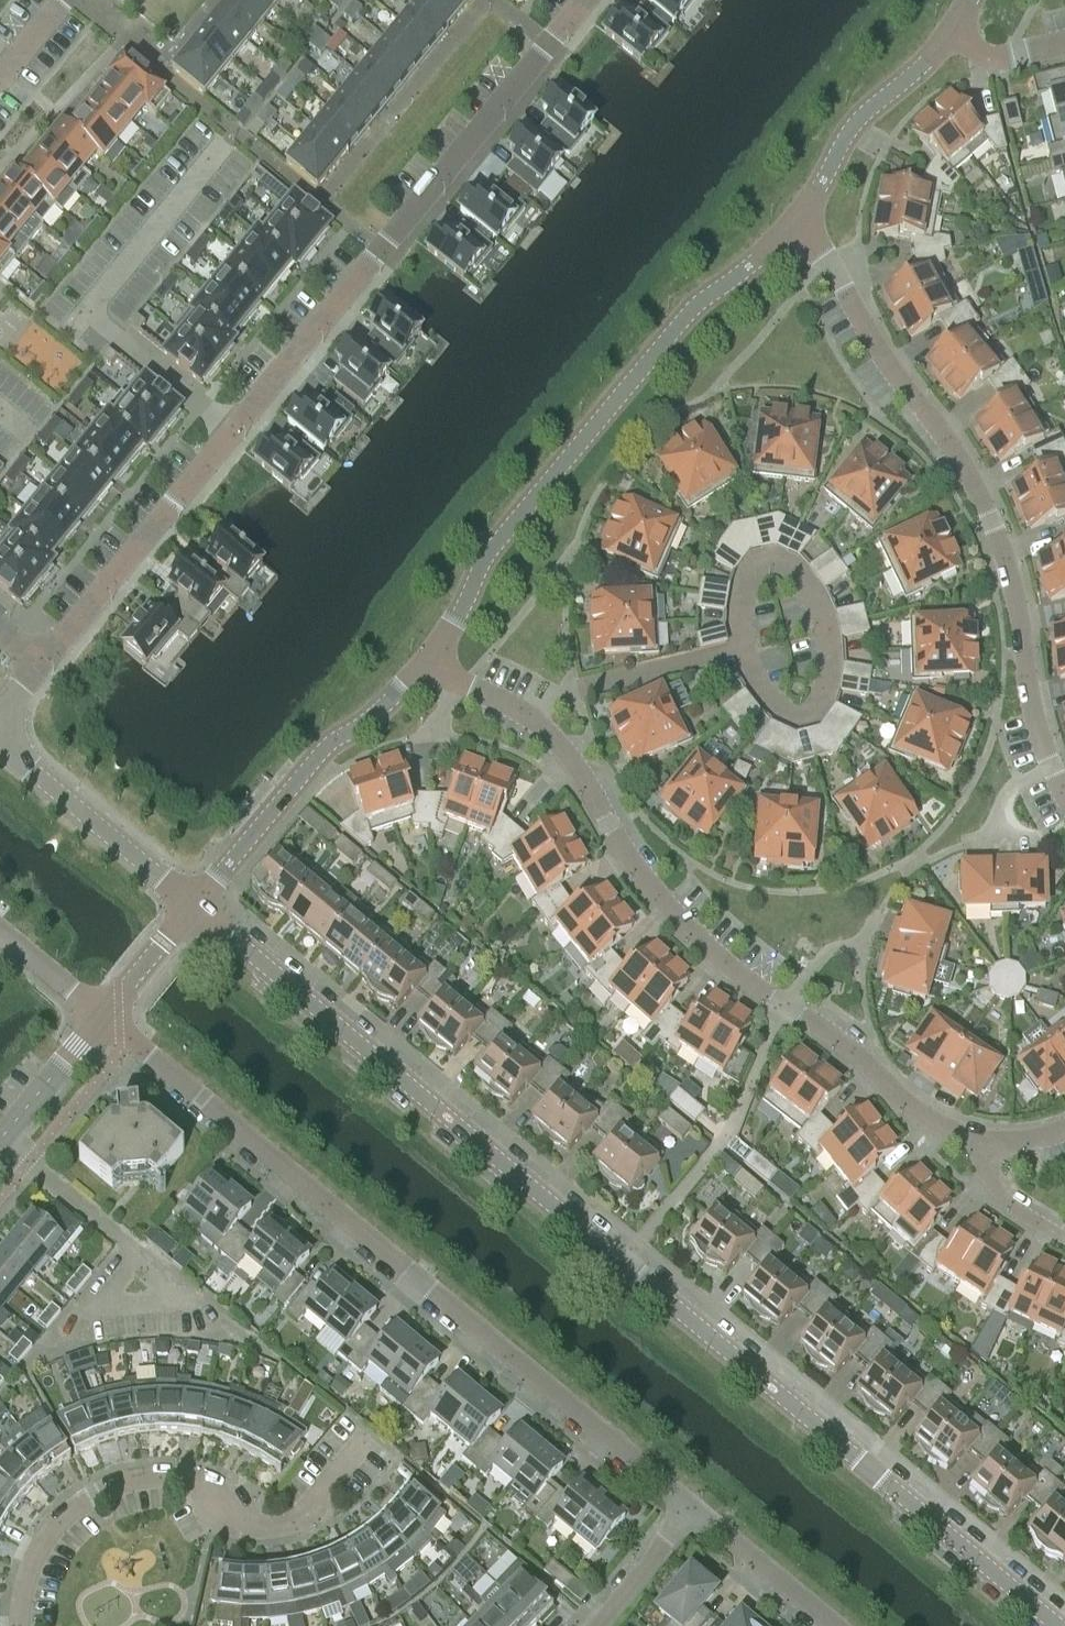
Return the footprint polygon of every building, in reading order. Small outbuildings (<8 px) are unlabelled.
[(247,43),(261,26),(230,0),(216,17),(247,43)] [(265,0),(230,0),(261,26),(275,9),(265,0)] [(275,9),(282,0),(265,0),(275,9)] [(336,0),(332,0),(329,4),(337,11),(342,5),(336,0)] [(446,32),(460,14),(443,0),(419,0),(414,6),(446,32)] [(460,14),(472,0),(443,0),(460,14)] [(652,7),(671,22),(672,23),(682,12),(684,13),(695,0),(644,0),(652,7)] [(353,3),(348,10),(356,16),(361,10),(353,3)] [(400,23),(432,49),(446,32),(414,6),(400,23)] [(616,16),(604,31),(606,32),(604,34),(640,63),(650,51),(652,52),(668,32),(665,29),(671,22),(652,7),(646,14),(640,8),(628,23),(619,16),(618,17),(616,16)] [(356,16),(348,10),(343,16),(351,23),(356,16)] [(201,35),(233,61),(247,43),(216,17),(201,35)] [(386,41),(417,66),(432,49),(400,23),(386,41)] [(313,29),(308,35),(317,42),(322,36),(313,29)] [(187,53),(218,78),(233,61),(201,35),(187,53)] [(303,41),(312,48),(317,42),(308,35),(303,41)] [(322,36),(317,42),(325,49),(330,43),(322,36)] [(417,66),(386,41),(372,58),(403,84),(417,66)] [(317,42),(312,48),(320,55),(325,49),(317,42)] [(218,78),(187,53),(172,71),(204,96),(218,78)] [(357,75),(389,101),(403,84),(372,58),(357,75)] [(155,115),(170,97),(148,78),(132,65),(131,65),(124,59),(109,77),(155,115)] [(277,68),(285,74),(290,68),(282,62),(277,68)] [(280,81),(285,74),(277,68),(272,74),(280,81)] [(1049,93),(1048,92),(1064,87),(1064,70),(1032,78),(1036,96),(1049,93)] [(290,79),(299,86),(304,80),(296,73),(290,79)] [(343,93),(375,119),(389,101),(357,75),(343,93)] [(155,115),(109,77),(108,78),(111,80),(97,97),(131,124),(144,108),(155,116),(155,115)] [(299,86),(290,79),(285,85),(294,92),(299,86)] [(1047,120),(1064,116),(1064,87),(1048,92),(1049,93),(1055,117),(1047,119),(1047,120)] [(551,116),(539,131),(546,137),(540,144),(557,158),(563,151),(568,155),(586,134),(584,132),(593,121),(557,91),(556,93),(554,91),(542,106),(544,108),(543,109),(551,116)] [(375,119),(343,93),(329,110),(360,136),(375,119)] [(131,124),(97,97),(83,114),(117,142),(131,124)] [(248,103),(257,110),(262,104),(253,97),(248,103)] [(933,114),(970,157),(987,143),(995,152),(1006,149),(998,119),(973,125),(965,117),(968,114),(955,98),(946,105),(944,103),(934,111),(935,112),(933,114)] [(1015,101),(1001,105),(1007,130),(1021,127),(1015,101)] [(252,116),(257,110),(248,103),(243,109),(252,116)] [(267,108),(262,114),(270,121),(275,115),(267,108)] [(184,123),(192,114),(186,109),(178,118),(184,123)] [(315,128),(346,153),(360,136),(329,110),(315,128)] [(62,126),(103,159),(117,142),(83,114),(69,131),(63,125),(62,126)] [(270,121),(262,114),(257,120),(264,127),(270,121)] [(927,173),(954,189),(959,180),(953,172),(970,157),(933,114),(930,116),(929,116),(920,124),(922,126),(913,134),(927,150),(930,147),(937,155),(927,173)] [(1064,158),(1064,116),(1047,120),(1053,146),(1046,148),(1050,162),(1064,158)] [(178,118),(171,128),(177,132),(184,123),(178,118)] [(103,159),(62,126),(48,143),(90,178),(91,177),(82,170),(95,154),(102,160),(103,159)] [(300,145),(332,171),(346,153),(315,128),(300,145)] [(519,156),(507,171),(514,177),(509,184),(526,198),(531,191),(536,195),(553,174),(551,172),(560,161),(557,158),(540,144),(525,131),(523,133),(521,131),(509,146),(511,148),(510,149),(519,156)] [(167,132),(157,145),(162,150),(173,137),(167,132)] [(34,161),(76,195),(90,178),(48,143),(34,161)] [(162,150),(157,145),(146,159),(151,163),(162,150)] [(300,145),(286,163),(317,189),(332,171),(300,145)] [(1050,162),(1054,176),(1061,174),(1064,191),(1064,158),(1050,162)] [(76,195),(34,161),(20,177),(14,172),(13,173),(53,206),(67,189),(75,196),(76,195)] [(132,176),(137,181),(148,167),(142,163),(132,176)] [(250,177),(259,185),(266,176),(257,169),(250,177)] [(40,223),(53,206),(13,173),(0,189),(0,191),(33,218),(40,223)] [(954,189),(927,173),(917,191),(906,189),(907,185),(886,182),(884,192),(881,192),(879,205),(880,205),(879,208),(935,218),(939,196),(949,198),(954,189)] [(114,197),(120,202),(131,189),(125,184),(114,197)] [(471,193),(459,207),(461,209),(460,211),(474,222),(493,238),(496,240),(505,228),(507,230),(524,209),(520,206),(526,198),(509,184),(503,191),(495,185),(483,200),(474,193),(473,194),(471,193)] [(18,235),(33,218),(0,191),(0,220),(18,235)] [(120,202),(114,197),(103,211),(109,215),(120,202)] [(226,209),(233,215),(242,204),(235,198),(226,209)] [(278,219),(315,249),(325,237),(322,235),(328,227),(294,199),(278,219)] [(943,252),(951,251),(949,239),(932,235),(935,218),(879,208),(878,211),(877,211),(875,224),(878,224),(876,235),(897,239),(898,235),(909,237),(912,257),(943,252)] [(233,215),(226,209),(217,220),(225,226),(233,215)] [(86,232),(91,237),(102,224),(96,219),(86,232)] [(257,235),(296,266),(301,259),(304,262),(315,249),(278,219),(262,238),(258,234),(257,235)] [(0,220),(0,249),(15,261),(15,260),(5,252),(18,235),(0,220)] [(438,232),(426,247),(428,249),(427,250),(463,280),(473,268),(474,270),(491,249),(487,246),(493,238),(474,222),(468,230),(462,225),(450,240),(442,233),(440,234),(438,232)] [(91,237),(86,232),(75,245),(80,250),(91,237)] [(296,266),(257,235),(242,254),(278,284),(288,272),(285,270),(291,263),(295,267),(296,266)] [(194,248),(202,254),(211,243),(203,237),(194,248)] [(193,265),(202,254),(194,248),(185,259),(193,265)] [(0,249),(0,279),(15,261),(0,249)] [(943,252),(912,257),(915,278),(906,283),(904,280),(885,290),(890,299),(888,301),(894,312),(895,312),(896,315),(946,287),(936,267),(944,262),(943,252)] [(68,253),(57,267),(63,271),(74,258),(68,253)] [(278,284),(242,254),(241,255),(245,259),(230,277),(226,273),(226,274),(260,301),(265,294),(268,297),(278,284)] [(63,271),(57,267),(46,280),(52,285),(63,271)] [(210,293),(247,323),(257,311),(254,308),(260,301),(226,274),(210,293)] [(162,287),(170,293),(179,282),(171,276),(162,287)] [(41,298),(49,289),(43,284),(35,293),(41,298)] [(153,297),(161,304),(170,293),(162,287),(153,297)] [(957,307),(946,287),(896,315),(898,318),(897,318),(903,330),(906,328),(911,338),(930,327),(928,324),(938,319),(946,331),(972,313),(965,303),(957,307)] [(35,293),(28,302),(34,307),(41,298),(35,293)] [(247,323),(210,293),(209,294),(213,298),(199,316),(194,312),(232,344),(233,343),(228,340),(233,333),(236,336),(247,323)] [(379,327),(367,342),(395,365),(413,344),(411,343),(420,332),(385,302),(383,304),(381,302),(369,317),(371,318),(370,320),(379,327)] [(178,332),(220,366),(229,353),(227,351),(232,344),(194,312),(178,332)] [(979,323),(972,313),(946,331),(954,343),(946,350),(943,347),(927,361),(934,369),(932,371),(940,381),(941,380),(943,383),(987,346),(972,328),(979,323)] [(138,332),(145,324),(136,317),(129,325),(138,332)] [(220,366),(178,332),(177,333),(182,336),(166,356),(200,383),(206,376),(209,378),(220,366)] [(346,367),(334,382),(363,405),(380,384),(378,383),(387,371),(352,342),(351,343),(349,342),(337,357),(339,358),(337,360),(346,367)] [(995,391),(1020,373),(1011,360),(1004,366),(987,346),(943,383),(945,385),(945,386),(953,396),(955,394),(960,399),(979,383),(982,386),(988,381),(995,391)] [(101,359),(110,367),(117,358),(108,351),(101,359)] [(987,443),(1035,413),(1035,412),(1028,417),(1014,394),(1029,385),(1020,373),(995,391),(1002,401),(996,405),(998,409),(976,422),(980,428),(977,430),(984,441),(985,440),(987,443)] [(84,397),(93,386),(86,380),(77,391),(84,397)] [(145,381),(129,401),(166,431),(176,419),(173,416),(179,409),(145,381)] [(84,397),(77,391),(68,402),(76,408),(84,397)] [(129,401),(121,395),(108,411),(105,414),(113,421),(147,448),(152,441),(155,444),(166,431),(129,401)] [(286,424),(321,455),(330,443),(332,445),(350,424),(321,399),(309,414),(301,406),(299,408),(297,406),(285,421),(287,423),(286,424)] [(782,479),(790,416),(787,416),(787,415),(773,413),(773,416),(763,415),(758,456),(754,455),(751,475),(782,479)] [(1035,413),(987,443),(988,446),(987,446),(994,457),(997,456),(1000,462),(1022,448),(1024,452),(1031,448),(1036,459),(1064,445),(1057,431),(1049,436),(1035,413)] [(105,414),(89,433),(129,466),(139,454),(136,451),(142,445),(146,449),(147,448),(113,421),(105,414)] [(793,417),(790,416),(782,479),(813,483),(816,463),(812,462),(817,422),(806,420),(807,417),(793,416),(793,417)] [(45,430),(53,436),(62,425),(54,419),(45,430)] [(682,440),(679,442),(713,495),(739,478),(729,461),(725,463),(703,429),(695,434),(693,432),(681,439),(682,440)] [(53,436),(45,430),(36,441),(44,447),(53,436)] [(89,433),(73,453),(110,483),(116,476),(119,479),(129,466),(89,433)] [(266,443),(254,458),(256,460),(254,461),(290,491),(300,479),(302,480),(319,459),(290,436),(278,451),(269,444),(268,445),(266,443)] [(713,495),(679,442),(676,443),(664,450),(666,452),(657,458),(679,492),(676,495),(687,511),(713,495)] [(1064,490),(1064,468),(1063,462),(1064,461),(1064,446),(1064,445),(1036,459),(1042,470),(1035,473),(1037,477),(1013,487),(1016,493),(1013,494),(1018,506),(1019,506),(1020,509),(1064,490)] [(847,511),(888,463),(885,461),(886,460),(876,451),(874,454),(866,447),(839,478),(836,476),(824,491),(847,511)] [(73,453),(57,472),(97,505),(108,493),(105,490),(110,483),(73,453)] [(13,468),(21,475),(30,464),(22,458),(13,468)] [(888,463),(847,511),(871,531),(884,516),(881,513),(907,482),(900,475),(902,473),(891,464),(891,465),(888,463)] [(21,475),(13,468),(4,479),(12,486),(21,475)] [(41,491),(79,522),(84,515),(87,518),(97,505),(57,472),(41,491)] [(1020,509),(1021,512),(1026,524),(1028,523),(1031,530),(1055,520),(1056,523),(1063,520),(1064,526),(1064,490),(1020,509)] [(41,491),(25,510),(66,544),(76,532),(73,529),(79,522),(41,491)] [(612,524),(611,527),(669,552),(681,523),(663,515),(661,519),(624,503),(620,512),(617,511),(612,523),(612,524)] [(25,510),(9,530),(52,565),(52,564),(48,560),(53,554),(56,556),(66,544),(25,510)] [(774,545),(778,516),(755,521),(761,547),(773,545),(774,545)] [(778,516),(774,545),(776,546),(787,551),(799,526),(778,516)] [(891,571),(948,544),(947,541),(948,540),(942,528),(939,529),(934,520),(898,538),(896,534),(878,543),(891,571)] [(733,526),(749,551),(750,550),(761,547),(755,521),(733,526)] [(719,544),(741,562),(749,551),(733,526),(719,544)] [(799,526),(787,551),(799,557),(815,534),(799,526)] [(669,552),(611,527),(610,530),(609,529),(603,542),(606,543),(602,552),(639,569),(638,573),(656,581),(669,552)] [(0,541),(0,555),(39,586),(49,574),(46,572),(52,565),(9,530),(0,541)] [(209,579),(208,581),(222,592),(237,605),(249,590),(244,586),(262,565),(252,556),(255,552),(241,541),(238,545),(224,534),(212,549),(215,552),(209,560),(219,567),(209,579)] [(741,562),(719,544),(708,558),(733,572),(741,562)] [(948,544),(891,571),(905,599),(923,590),(921,587),(958,569),(954,560),(956,559),(950,546),(950,547),(948,544)] [(1063,546),(1064,550),(1040,556),(1041,563),(1038,563),(1041,576),(1042,576),(1043,579),(1064,574),(1064,546),(1063,546)] [(809,568),(817,579),(839,562),(831,552),(809,568)] [(19,604),(26,597),(28,599),(39,586),(0,555),(0,589),(19,604)] [(179,594),(170,606),(190,622),(200,630),(210,617),(205,613),(222,592),(208,581),(209,579),(185,560),(172,576),(176,579),(170,586),(179,594)] [(847,573),(839,562),(817,579),(825,589),(847,573)] [(1043,579),(1044,582),(1043,583),(1046,595),(1049,595),(1051,601),(1064,598),(1064,574),(1043,579)] [(699,594),(726,599),(728,586),(702,581),(699,594)] [(593,627),(656,624),(654,593),(634,594),(635,598),(594,600),(594,610),(591,610),(592,624),(593,624),(593,627)] [(726,599),(699,594),(697,607),(724,612),(726,599)] [(135,633),(122,648),(145,667),(151,660),(155,664),(178,636),(188,645),(200,630),(190,622),(170,606),(158,620),(150,614),(142,623),(140,622),(133,631),(135,633)] [(839,626),(865,620),(862,607),(835,613),(839,626)] [(911,651),(974,648),(974,645),(975,645),(974,631),(971,631),(971,621),(930,623),(930,619),(910,619),(911,651)] [(865,620),(839,626),(842,639),(868,632),(865,620)] [(658,655),(656,624),(593,627),(593,630),(592,631),(593,644),(596,644),(597,654),(637,652),(638,656),(658,655)] [(1064,651),(1064,628),(1055,629),(1056,636),(1053,636),(1054,649),(1055,649),(1055,652),(1064,651)] [(696,636),(700,649),(726,642),(723,630),(696,636)] [(974,648),(911,651),(912,682),(932,681),(932,677),(973,676),(972,665),(976,665),(975,652),(974,652),(974,648)] [(1055,652),(1056,656),(1055,656),(1056,669),(1059,668),(1060,679),(1064,679),(1064,651),(1055,652)] [(731,664),(705,671),(708,683),(735,677),(731,664)] [(841,679),(868,683),(870,670),(843,665),(841,679)] [(868,683),(841,679),(840,692),(866,696),(868,683)] [(621,740),(678,713),(665,685),(647,693),(648,697),(611,714),(615,723),(613,725),(618,737),(619,736),(621,740)] [(730,719),(752,703),(744,692),(722,709),(730,719)] [(900,724),(958,748),(960,744),(960,745),(966,732),(963,731),(967,722),(929,706),(930,702),(912,695),(900,724)] [(752,703),(730,719),(738,730),(760,713),(752,703)] [(835,706),(828,717),(850,733),(860,718),(835,706)] [(678,713),(621,740),(622,743),(621,743),(627,755),(630,754),(634,763),(671,746),(673,750),(691,741),(678,713)] [(819,728),(836,752),(850,733),(828,717),(819,728)] [(754,747),(770,755),(782,729),(770,723),(754,747)] [(958,748),(900,724),(888,753),(907,760),(908,757),(946,772),(950,762),(953,764),(958,751),(957,751),(958,748)] [(807,732),(814,758),(836,752),(819,728),(807,732)] [(782,729),(770,755),(791,764),(794,734),(782,729)] [(794,734),(791,764),(814,758),(807,732),(795,735),(794,734)] [(683,820),(723,771),(698,751),(686,767),(689,769),(663,801),(671,807),(670,810),(680,818),(681,818),(683,820)] [(377,768),(374,769),(393,826),(410,820),(412,828),(429,828),(430,797),(409,797),(405,786),(409,785),(402,762),(391,766),(390,763),(377,767),(377,768)] [(430,797),(429,828),(440,828),(443,819),(466,828),(487,771),(484,770),(484,769),(471,764),(470,767),(460,763),(451,786),(455,787),(451,798),(430,797)] [(857,783),(893,835),(896,833),(907,826),(906,823),(914,817),(891,784),(894,781),(883,765),(857,783)] [(370,834),(393,826),(374,769),(371,770),(370,769),(357,774),(358,777),(347,780),(355,803),(359,802),(362,812),(340,829),(364,849),(372,843),(370,834)] [(493,853),(513,829),(497,815),(501,805),(505,806),(513,784),(503,780),(504,777),(491,772),(490,773),(487,771),(466,828),(483,834),(480,841),(493,853)] [(747,790),(723,771),(683,820),(686,822),(685,823),(696,831),(698,829),(706,835),(732,803),(735,806),(747,790)] [(893,835),(857,783),(831,800),(843,817),(846,815),(869,848),(878,842),(880,845),(891,837),(890,836),(893,835)] [(783,864),(789,801),(757,798),(756,818),(760,819),(756,859),(767,860),(766,863),(780,864),(780,863),(783,864)] [(820,803),(789,801),(783,864),(787,864),(786,865),(800,866),(800,863),(811,864),(814,823),(818,823),(820,803)] [(336,834),(325,825),(311,813),(301,824),(327,845),(336,834)] [(522,875),(574,845),(572,842),(573,841),(566,829),(563,831),(557,821),(537,833),(539,837),(529,842),(513,829),(493,853),(490,856),(501,866),(512,859),(522,875)] [(332,849),(342,858),(351,847),(341,838),(332,849)] [(539,915),(565,898),(558,887),(562,885),(560,881),(584,867),(581,861),(583,860),(576,847),(575,848),(574,845),(522,875),(536,899),(530,903),(539,915)] [(252,888),(257,895),(257,897),(259,900),(261,903),(264,905),(265,906),(301,863),(282,847),(249,886),(252,888)] [(361,855),(351,847),(342,858),(352,866),(361,855)] [(1032,859),(1003,860),(1004,915),(1019,915),(1018,908),(1045,907),(1044,893),(1048,893),(1048,875),(1044,875),(1043,868),(1030,868),(1030,861),(1032,861),(1032,859)] [(990,915),(1004,915),(1003,860),(973,861),(973,862),(976,862),(976,870),(963,870),(963,877),(959,877),(959,895),(963,895),(964,909),(990,909),(990,915)] [(265,906),(267,908),(269,909),(272,911),(275,912),(278,912),(285,916),(287,917),(320,878),(301,863),(265,906)] [(377,884),(384,874),(373,865),(366,874),(377,884)] [(384,874),(377,884),(388,893),(396,884),(384,874)] [(305,933),(338,893),(320,878),(287,917),(305,933)] [(338,893),(305,933),(323,948),(356,908),(359,904),(341,889),(338,893)] [(571,946),(617,908),(615,905),(616,905),(607,894),(605,895),(600,890),(578,908),(576,905),(572,908),(565,898),(539,915),(552,935),(558,930),(571,946)] [(413,914),(421,905),(409,894),(401,904),(413,914)] [(421,905),(413,914),(426,924),(434,915),(421,905)] [(341,963),(374,923),(356,908),(323,948),(341,963)] [(619,910),(617,908),(571,946),(589,967),(583,972),(594,983),(617,961),(608,952),(612,949),(609,946),(631,928),(627,923),(629,921),(620,910),(619,910)] [(898,919),(889,948),(942,963),(946,950),(940,948),(947,923),(933,918),(934,915),(917,910),(916,913),(909,911),(906,924),(898,922),(899,920),(898,919)] [(374,923),(341,963),(360,978),(393,939),(374,923)] [(371,994),(375,998),(411,954),(393,939),(360,978),(361,980),(366,986),(367,988),(369,991),(371,994)] [(617,961),(594,983),(610,1000),(615,994),(630,1008),(670,963),(668,961),(668,960),(658,951),(655,953),(650,948),(631,969),(629,967),(625,970),(617,961)] [(938,977),(942,963),(889,948),(881,976),(882,977),(883,974),(890,976),(887,989),(893,991),(892,995),(909,1000),(910,996),(924,1000),(932,975),(938,977)] [(375,998),(376,999),(378,1000),(381,1002),(384,1003),(388,1004),(395,1008),(397,1009),(414,989),(423,997),(444,972),(433,963),(429,969),(411,954),(375,998)] [(670,963),(630,1008),(651,1027),(646,1032),(639,1041),(651,1051),(658,1041),(678,1016),(668,1009),(671,1005),(668,1002),(687,981),(682,977),(684,974),(673,965),(673,966),(670,963)] [(995,967),(1006,982),(1006,964),(995,967)] [(1006,964),(1006,982),(1017,967),(1006,964)] [(1006,982),(995,967),(988,977),(1006,982)] [(1017,967),(1006,982),(1024,976),(1017,967)] [(418,1027),(423,1033),(424,1036),(426,1039),(428,1041),(430,1044),(431,1045),(468,1001),(450,987),(455,981),(444,972),(423,997),(433,1005),(416,1025),(418,1027)] [(1024,976),(1006,982),(1024,987),(1024,976)] [(1006,982),(988,977),(989,988),(1006,982)] [(996,997),(1006,982),(989,988),(996,997)] [(1006,982),(996,997),(1007,1001),(1006,982)] [(1006,982),(1018,997),(1024,987),(1006,982)] [(1018,997),(1006,982),(1007,1001),(1018,997)] [(687,1024),(678,1016),(658,1041),(677,1055),(681,1049),(698,1060),(731,1010),(728,1008),(728,1007),(716,1000),(715,1002),(709,998),(694,1022),(690,1020),(687,1024)] [(431,1045),(433,1046),(435,1048),(438,1050),(441,1051),(445,1051),(452,1055),(454,1057),(471,1036),(481,1044),(501,1020),(490,1011),(486,1016),(468,1001),(431,1045)] [(731,1010),(698,1060),(737,1086),(749,1058),(735,1049),(750,1025),(744,1022),(746,1019),(734,1011),(734,1012),(731,1010)] [(501,1020),(481,1044),(490,1052),(473,1073),(475,1075),(480,1081),(481,1083),(483,1086),(485,1089),(487,1092),(489,1093),(525,1049),(507,1034),(512,1029),(501,1020)] [(913,1066),(938,1083),(969,1037),(957,1029),(953,1035),(931,1020),(923,1032),(920,1030),(910,1045),(913,1047),(909,1052),(920,1060),(916,1066),(914,1065),(913,1066)] [(1064,1091),(1064,1058),(1047,1035),(1040,1025),(1021,1040),(1032,1055),(1019,1065),(1028,1077),(1025,1079),(1036,1093),(1039,1091),(1043,1096),(1054,1088),(1058,1094),(1056,1095),(1057,1097),(1064,1091)] [(1047,1035),(1064,1058),(1064,1030),(1063,1032),(1058,1026),(1047,1035)] [(980,1045),(969,1037),(938,1083),(962,1099),(963,1098),(961,1097),(965,1091),(976,1098),(980,1092),(983,1095),(993,1080),(990,1078),(998,1066),(977,1051),(980,1045)] [(498,1098),(502,1099),(509,1103),(511,1105),(528,1084),(538,1092),(558,1067),(547,1058),(543,1064),(525,1049),(489,1093),(492,1095),(495,1097),(498,1098)] [(763,1102),(782,1117),(819,1070),(816,1068),(817,1067),(805,1059),(803,1061),(795,1054),(780,1073),(783,1076),(763,1102)] [(532,1122),(537,1128),(538,1131),(540,1134),(542,1137),(546,1140),(582,1096),(564,1082),(569,1076),(558,1067),(538,1092),(547,1100),(530,1120),(532,1122)] [(821,1072),(819,1070),(782,1117),(801,1132),(796,1139),(804,1147),(826,1125),(815,1115),(822,1106),(825,1108),(840,1089),(831,1083),(833,1080),(822,1071),(821,1072)] [(668,1102),(694,1123),(698,1118),(703,1113),(677,1092),(668,1102)] [(590,1127),(599,1135),(620,1110),(609,1101),(602,1108),(583,1097),(582,1096),(546,1140),(549,1143),(552,1145),(555,1146),(559,1146),(566,1150),(568,1152),(590,1127)] [(183,1151),(148,1121),(145,1126),(139,1121),(137,1102),(115,1104),(117,1123),(112,1129),(108,1125),(79,1160),(111,1187),(118,1180),(148,1177),(156,1184),(183,1151)] [(594,1165),(599,1171),(599,1173),(601,1176),(603,1179),(607,1183),(644,1139),(626,1124),(630,1119),(620,1110),(599,1135),(609,1143),(591,1163),(594,1165)] [(691,1129),(667,1110),(658,1121),(682,1141),(691,1129)] [(836,1135),(826,1125),(804,1147),(816,1159),(822,1154),(833,1168),(880,1131),(878,1129),(879,1128),(870,1117),(868,1119),(861,1110),(842,1125),(845,1128),(836,1135)] [(833,1168),(847,1185),(841,1190),(845,1195),(837,1201),(846,1213),(856,1206),(879,1185),(870,1175),(874,1172),(872,1169),(894,1152),(890,1146),(892,1145),(883,1133),(883,1134),(880,1131),(833,1168)] [(629,1195),(631,1192),(633,1193),(635,1194),(637,1194),(639,1194),(641,1193),(643,1191),(644,1189),(644,1188),(644,1186),(644,1184),(643,1182),(641,1180),(663,1155),(644,1139),(607,1183),(608,1184),(611,1186),(614,1187),(617,1188),(620,1189),(627,1193),(629,1195)] [(749,1160),(744,1165),(767,1185),(776,1174),(753,1155),(749,1160)] [(740,1171),(731,1182),(754,1201),(764,1190),(740,1171)] [(888,1194),(879,1185),(856,1206),(866,1217),(871,1212),(892,1231),(932,1188),(930,1185),(931,1185),(920,1175),(918,1177),(913,1172),(894,1193),(891,1190),(888,1194)] [(196,1233),(204,1224),(232,1192),(213,1175),(197,1194),(187,1185),(167,1209),(178,1219),(179,1218),(196,1233)] [(902,1251),(920,1265),(939,1240),(929,1233),(933,1229),(930,1226),(949,1206),(944,1201),(946,1199),(936,1189),(935,1190),(932,1188),(892,1231),(906,1245),(902,1251)] [(225,1258),(245,1234),(235,1225),(250,1207),(232,1192),(204,1224),(196,1233),(196,1234),(225,1258)] [(690,1245),(695,1251),(695,1253),(697,1256),(699,1259),(702,1262),(703,1263),(740,1219),(721,1203),(699,1228),(698,1227),(696,1227),(694,1227),(692,1227),(690,1228),(689,1229),(688,1231),(687,1233),(687,1235),(687,1237),(688,1239),(689,1240),(687,1243),(690,1245)] [(24,1223),(16,1232),(45,1256),(45,1257),(51,1263),(81,1227),(54,1205),(40,1222),(33,1216),(26,1224),(24,1223)] [(757,1234),(740,1219),(703,1263),(707,1265),(710,1267),(713,1268),(716,1269),(723,1273),(725,1274),(742,1254),(752,1262),(773,1237),(762,1228),(757,1234)] [(936,1269),(959,1285),(992,1235),(990,1233),(990,1232),(978,1224),(977,1227),(971,1223),(955,1246),(952,1244),(949,1248),(939,1240),(920,1265),(932,1275),(936,1269)] [(262,1273),(290,1240),(271,1224),(255,1242),(245,1234),(225,1258),(236,1268),(244,1258),(262,1273)] [(153,1227),(143,1238),(166,1257),(176,1246),(153,1227)] [(10,1244),(4,1251),(31,1274),(45,1257),(45,1256),(16,1232),(8,1242),(10,1244)] [(995,1237),(992,1235),(959,1285),(982,1300),(978,1306),(992,1314),(1007,1286),(996,1280),(999,1276),(996,1274),(1012,1251),(1006,1247),(1008,1244),(996,1236),(995,1237)] [(743,1297),(748,1304),(748,1306),(750,1309),(752,1312),(755,1314),(756,1315),(792,1272),(775,1257),(783,1246),(773,1237),(752,1262),(762,1270),(740,1295),(743,1297)] [(290,1240),(262,1273),(256,1280),(273,1294),(271,1297),(283,1307),(304,1282),(293,1274),(308,1255),(290,1240)] [(17,1291),(31,1274),(4,1251),(0,1256),(0,1277),(17,1291)] [(1018,1293),(1007,1286),(992,1314),(1005,1321),(1008,1315),(1033,1327),(1059,1273),(1056,1272),(1056,1271),(1044,1265),(1042,1267),(1036,1264),(1024,1290),(1020,1288),(1018,1293)] [(74,1277),(82,1285),(91,1275),(82,1267),(74,1277)] [(756,1315),(757,1317),(760,1318),(763,1320),(766,1321),(769,1322),(776,1325),(778,1327),(796,1307),(805,1315),(826,1290),(815,1281),(810,1286),(792,1272),(756,1315)] [(1059,1273),(1033,1327),(1059,1339),(1056,1345),(1064,1348),(1064,1275),(1063,1274),(1062,1274),(1059,1273)] [(306,1312),(325,1328),(354,1294),(333,1276),(317,1296),(306,1287),(286,1312),(297,1322),(306,1312)] [(0,1277),(0,1307),(2,1308),(17,1291),(0,1277)] [(65,1288),(74,1295),(81,1286),(72,1279),(65,1288)] [(800,1345),(805,1351),(806,1354),(807,1357),(809,1359),(813,1363),(850,1319),(832,1304),(836,1299),(826,1290),(805,1315),(815,1323),(798,1343),(800,1345)] [(348,1364),(369,1340),(358,1331),(375,1311),(354,1294),(325,1328),(345,1345),(337,1354),(348,1364)] [(44,1314),(52,1321),(60,1312),(51,1305),(44,1314)] [(52,1321),(44,1314),(36,1322),(45,1330),(52,1321)] [(868,1334),(850,1319),(813,1363),(817,1366),(820,1367),(823,1368),(826,1369),(833,1373),(836,1375),(853,1354),(862,1362),(883,1338),(872,1329),(868,1334)] [(387,1380),(416,1345),(396,1328),(379,1348),(369,1340),(348,1364),(360,1374),(368,1364),(387,1380)] [(857,1392),(862,1399),(863,1401),(864,1404),(866,1407),(869,1409),(870,1411),(907,1367),(889,1352),(894,1347),(883,1338),(862,1362),(872,1370),(855,1391),(857,1392)] [(15,1348),(24,1356),(31,1347),(22,1340),(15,1348)] [(168,1341),(156,1341),(156,1354),(168,1354),(168,1341)] [(135,1342),(123,1344),(125,1356),(137,1354),(135,1342)] [(187,1343),(186,1354),(197,1356),(199,1345),(187,1343)] [(410,1416),(431,1391),(421,1383),(437,1363),(416,1345),(387,1380),(379,1391),(399,1408),(392,1417),(402,1426),(410,1416)] [(219,1346),(216,1357),(230,1360),(232,1349),(219,1346)] [(24,1356),(15,1348),(8,1357),(17,1364),(24,1356)] [(66,1358),(61,1360),(68,1377),(78,1374),(97,1368),(94,1358),(92,1350),(87,1352),(82,1353),(76,1355),(71,1356),(66,1358)] [(107,1356),(94,1358),(97,1368),(97,1369),(109,1368),(108,1366),(108,1364),(108,1362),(107,1361),(107,1357),(107,1356)] [(925,1382),(907,1367),(870,1411),(874,1413),(877,1415),(880,1416),(883,1417),(890,1421),(893,1422),(910,1402),(919,1410),(940,1385),(929,1376),(925,1382)] [(322,1369),(315,1378),(326,1387),(333,1378),(322,1369)] [(95,1447),(116,1441),(102,1391),(86,1396),(78,1374),(68,1377),(67,1377),(75,1394),(95,1447)] [(338,1377),(329,1389),(341,1398),(350,1387),(338,1377)] [(178,1435),(183,1378),(175,1378),(175,1383),(156,1383),(157,1435),(178,1435)] [(183,1378),(178,1435),(199,1438),(209,1388),(204,1387),(190,1386),(190,1379),(183,1378)] [(157,1435),(156,1383),(136,1385),(135,1379),(128,1380),(136,1436),(157,1435)] [(136,1436),(128,1380),(121,1381),(121,1387),(102,1391),(116,1441),(136,1436)] [(450,1432),(479,1397),(458,1380),(441,1400),(431,1391),(410,1416),(422,1426),(430,1416),(450,1432)] [(914,1440),(919,1446),(920,1449),(921,1452),(924,1455),(927,1458),(964,1414),(946,1400),(951,1394),(940,1385),(919,1410),(929,1418),(912,1438),(914,1440)] [(220,1443),(237,1389),(230,1386),(228,1393),(219,1390),(209,1388),(199,1438),(220,1443)] [(303,1388),(297,1396),(307,1404),(313,1395),(303,1388)] [(237,1389),(220,1443),(239,1450),(261,1402),(243,1395),(244,1391),(237,1389)] [(75,1456),(95,1447),(75,1394),(68,1397),(75,1414),(58,1422),(75,1456)] [(472,1468),(493,1443),(483,1435),(499,1415),(479,1397),(450,1432),(469,1448),(461,1458),(472,1468)] [(258,1460),(287,1411),(281,1407),(279,1410),(269,1405),(261,1402),(239,1450),(258,1460)] [(287,1411),(258,1460),(277,1472),(290,1454),(294,1457),(302,1447),(298,1443),(300,1441),(306,1432),(289,1422),(294,1415),(287,1411)] [(927,1458),(929,1459),(931,1461),(934,1463),(937,1464),(941,1464),(948,1468),(950,1470),(967,1449),(976,1457),(997,1433),(986,1424),(985,1425),(967,1411),(964,1414),(927,1458)] [(23,1422),(17,1426),(51,1472),(70,1459),(50,1426),(34,1437),(23,1422)] [(51,1472),(17,1426),(11,1431),(15,1436),(0,1448),(9,1457),(35,1485),(51,1472)] [(512,1484),(541,1449),(520,1432),(503,1452),(493,1443),(472,1468),(484,1477),(492,1468),(512,1484)] [(971,1488),(976,1494),(977,1497),(979,1500),(981,1502),(985,1506),(1021,1462),(1003,1447),(1008,1442),(997,1433),(976,1457),(986,1465),(969,1486),(971,1488)] [(425,1445),(409,1447),(411,1462),(427,1459),(425,1445)] [(535,1520),(555,1495),(545,1487),(562,1466),(541,1449),(512,1484),(531,1500),(523,1510),(535,1520)] [(21,1500),(35,1485),(9,1457),(0,1467),(0,1483),(21,1500)] [(985,1506),(986,1507),(988,1509),(991,1510),(994,1511),(998,1512),(1005,1516),(1007,1518),(1024,1497),(1033,1505),(1054,1480),(1043,1471),(1039,1477),(1021,1462),(985,1506)] [(1033,1541),(1034,1544),(1036,1547),(1038,1550),(1040,1552),(1042,1553),(1064,1525),(1064,1499),(1060,1495),(1064,1489),(1054,1480),(1033,1505),(1043,1513),(1026,1533),(1028,1535),(1033,1541)] [(8,1517),(21,1500),(0,1483),(0,1512),(8,1517)] [(574,1536),(603,1501),(582,1483),(565,1503),(555,1495),(535,1520),(546,1529),(554,1519),(574,1536)] [(406,1489),(393,1507),(433,1541),(436,1544),(441,1538),(433,1532),(445,1516),(438,1511),(435,1509),(438,1505),(427,1498),(425,1502),(406,1489)] [(603,1501),(574,1536),(595,1553),(605,1541),(608,1543),(617,1533),(614,1531),(624,1518),(603,1501)] [(378,1522),(414,1561),(415,1561),(433,1541),(393,1507),(378,1522)] [(414,1561),(378,1522),(362,1535),(394,1579),(414,1561)] [(1043,1554),(1045,1556),(1048,1558),(1051,1559),(1055,1559),(1062,1563),(1063,1564),(1064,1562),(1064,1525),(1042,1553),(1043,1554)] [(344,1546),(368,1588),(384,1578),(389,1585),(395,1581),(394,1579),(362,1535),(344,1546)] [(453,1541),(444,1551),(455,1560),(464,1550),(453,1541)] [(325,1556),(348,1608),(354,1605),(351,1597),(368,1588),(344,1546),(325,1556)] [(348,1608),(325,1556),(305,1563),(321,1611),(325,1610),(338,1605),(341,1611),(348,1608)] [(543,1582),(531,1573),(517,1561),(494,1585),(536,1625),(538,1623),(541,1625),(554,1611),(536,1593),(543,1582)] [(305,1563),(286,1568),(295,1625),(303,1625),(301,1616),(314,1613),(321,1611),(305,1563)] [(551,1563),(543,1573),(564,1590),(572,1580),(551,1563)] [(436,1566),(428,1574),(435,1582),(444,1573),(436,1566)] [(243,1571),(221,1568),(217,1591),(213,1589),(210,1602),(215,1603),(215,1606),(233,1608),(233,1625),(240,1625),(243,1571)] [(288,1625),(295,1625),(286,1568),(285,1568),(264,1570),(267,1622),(287,1620),(288,1625)] [(240,1625),(248,1625),(248,1622),(266,1622),(267,1622),(264,1570),(243,1571),(240,1625)] [(705,1623),(695,1615),(713,1593),(690,1574),(658,1612),(670,1623),(667,1625),(703,1625),(705,1623)] [(421,1575),(402,1590),(411,1600),(429,1585),(421,1575)] [(494,1585),(478,1601),(482,1604),(488,1610),(505,1625),(535,1625),(536,1625),(494,1585)] [(477,1610),(482,1604),(478,1601),(466,1588),(461,1594),(477,1610)] [(403,1592),(379,1607),(385,1618),(396,1611),(410,1601),(403,1592)] [(419,1605),(412,1611),(419,1621),(426,1616),(419,1605)] [(488,1610),(473,1625),(505,1625),(488,1610)] [(740,1616),(732,1625),(753,1625),(740,1616)]
